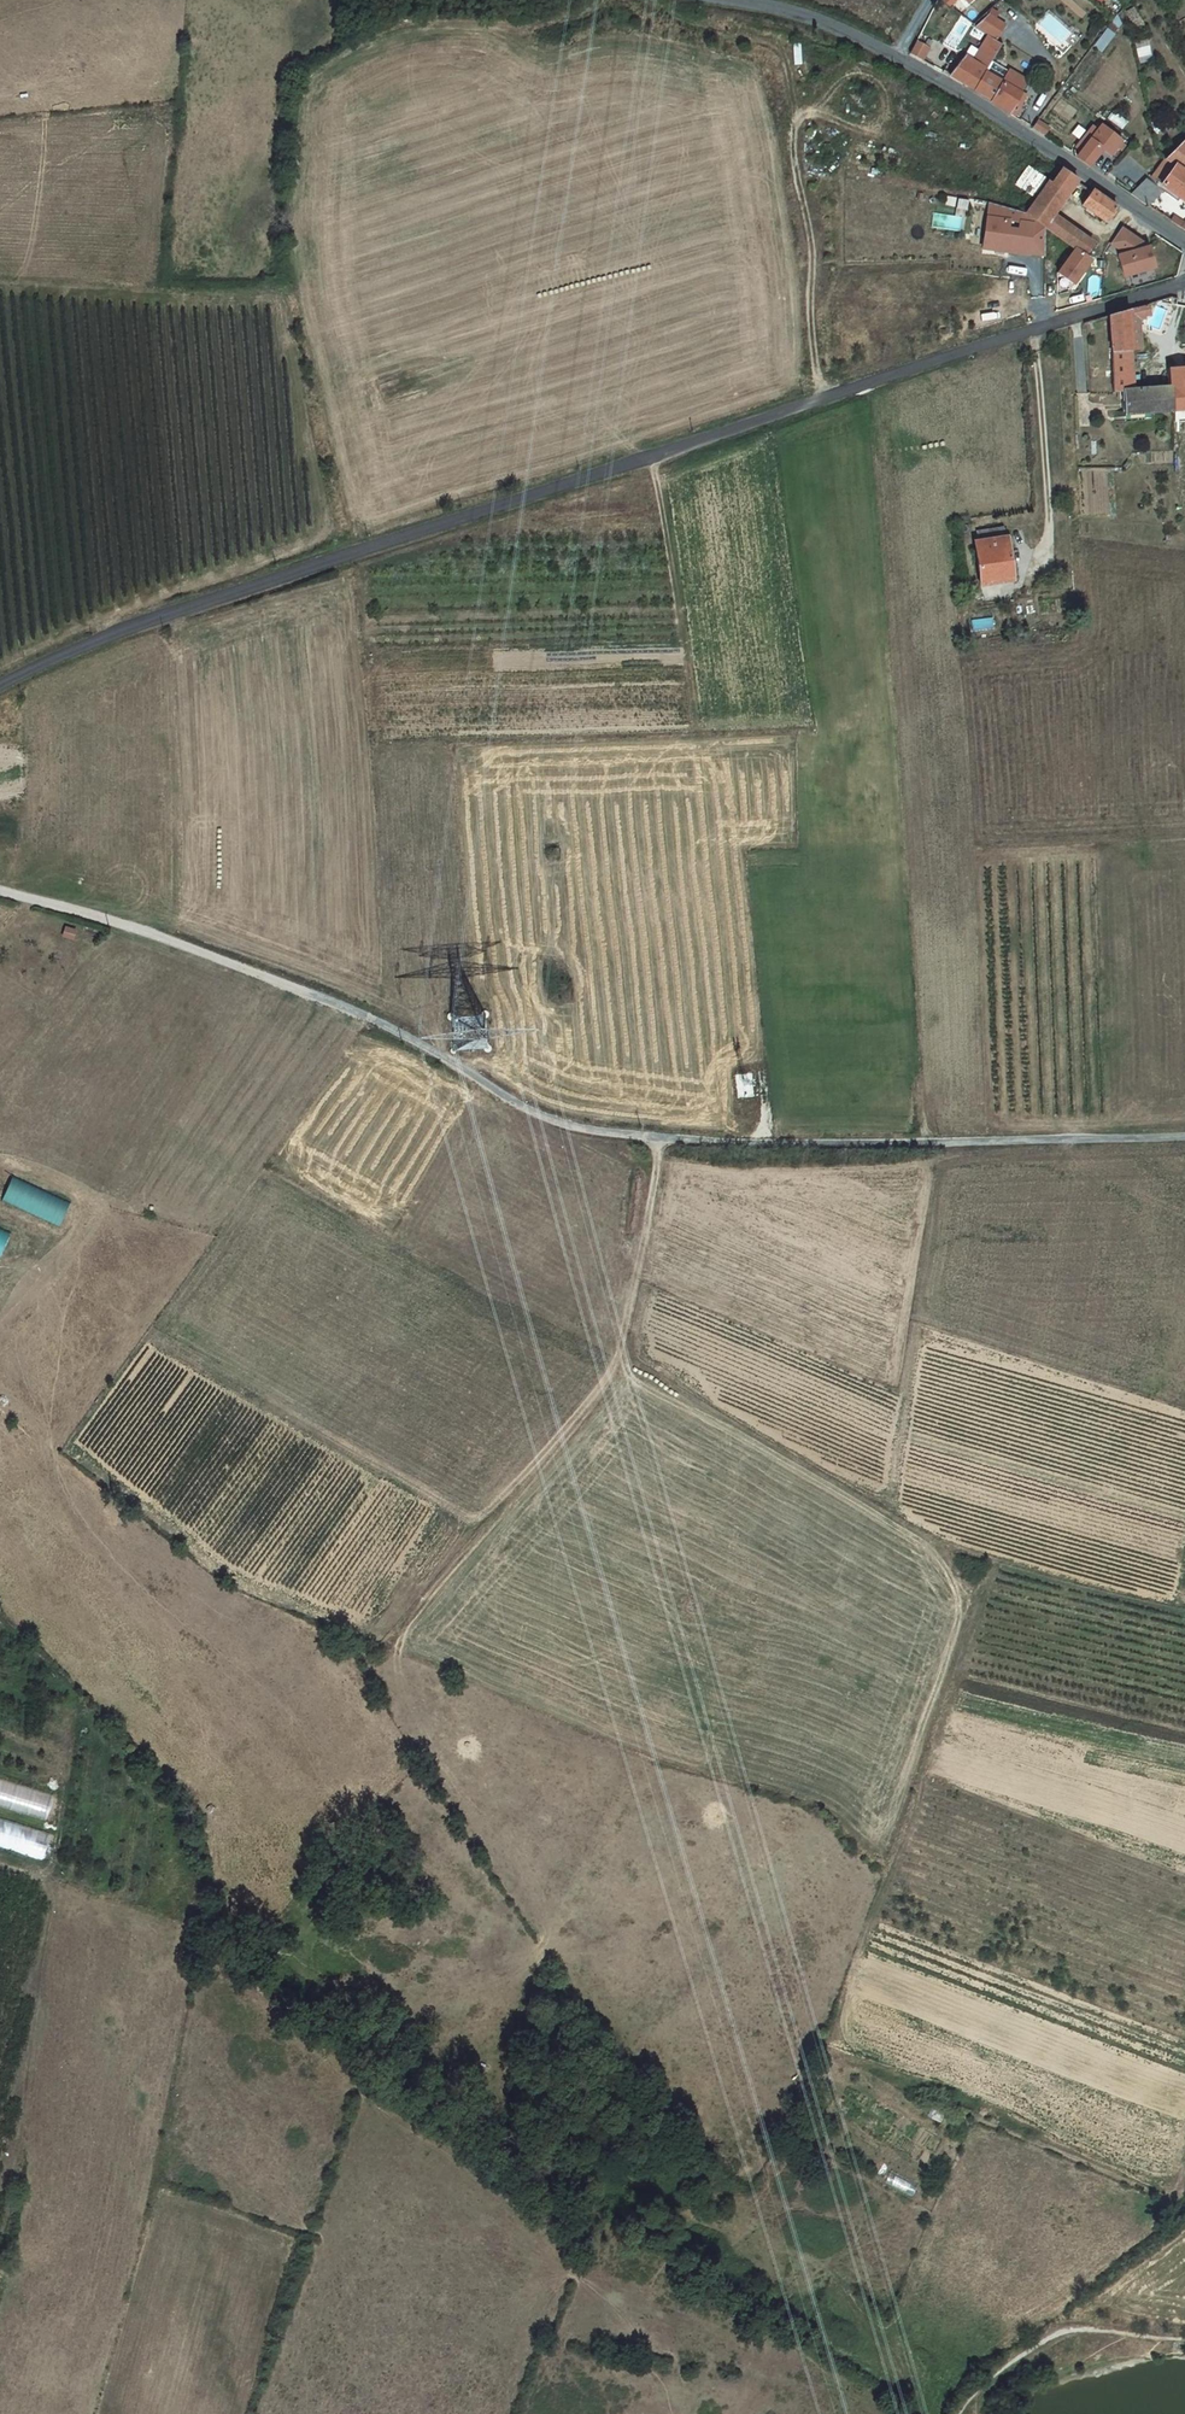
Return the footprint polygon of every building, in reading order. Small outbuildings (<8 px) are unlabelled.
[(991,14),(981,27),(993,37),(1000,42),(1010,28),(991,14)] [(993,37),(988,45),(1001,53),(1006,46),(1000,42),(993,37)] [(933,49),(921,41),(914,52),(926,59),(933,49)] [(953,75),(977,89),(995,62),(1001,53),(988,45),(975,63),(966,58),(953,75)] [(1013,72),(995,62),(977,89),(995,98),(993,103),(1007,115),(1008,115),(1016,104),(1021,108),(1028,98),(1022,94),(1030,83),(1014,72),(1013,72)] [(1021,108),(1016,104),(1008,115),(1014,118),(1021,108)] [(1079,160),(1091,169),(1106,150),(1112,155),(1124,141),(1103,126),(1100,131),(1095,128),(1079,150),(1084,154),(1079,160)] [(1166,163),(1184,176),(1184,144),(1166,163)] [(1152,205),(1170,190),(1184,201),(1184,176),(1166,163),(1136,194),(1152,205)] [(1080,180),(1067,170),(1055,187),(1069,196),(1080,180)] [(1069,196),(1055,187),(1049,183),(1029,213),(1048,227),(1056,214),(1069,196)] [(1122,208),(1095,192),(1084,208),(1111,222),(1122,208)] [(1027,214),(990,203),(984,248),(996,250),(997,248),(1006,249),(1005,251),(1028,255),(1029,253),(1045,255),(1044,226),(1027,214)] [(1076,228),(1056,214),(1048,227),(1068,241),(1075,229),(1076,228)] [(1124,228),(1114,243),(1129,254),(1121,256),(1126,276),(1157,267),(1151,247),(1149,248),(1141,242),(1142,240),(1124,228)] [(1097,244),(1075,229),(1068,241),(1078,248),(1061,273),(1077,284),(1094,260),(1089,256),(1097,244)] [(1031,271),(1031,297),(1044,297),(1045,272),(1031,271)] [(1142,349),(1140,316),(1144,315),(1144,313),(1149,312),(1148,305),(1117,314),(1110,317),(1114,392),(1124,391),(1132,390),(1130,350),(1142,349)] [(1184,410),(1184,367),(1170,368),(1171,387),(1173,411),(1184,410)] [(1125,414),(1173,411),(1171,387),(1132,390),(1124,391),(1125,414)] [(1002,538),(1002,529),(979,530),(980,539),(976,540),(979,580),(1009,576),(1006,537),(1002,538)] [(360,656),(362,666),(374,663),(371,654),(360,656)] [(547,856),(560,855),(560,843),(547,845),(547,856)] [(12,1177),(2,1202),(62,1226),(72,1201),(12,1177)] [(11,1231),(0,1227),(0,1257),(1,1257),(11,1231)] [(47,1819),(54,1793),(0,1779),(0,1806),(47,1819)] [(45,1856),(51,1832),(0,1818),(0,1844),(45,1856)]
